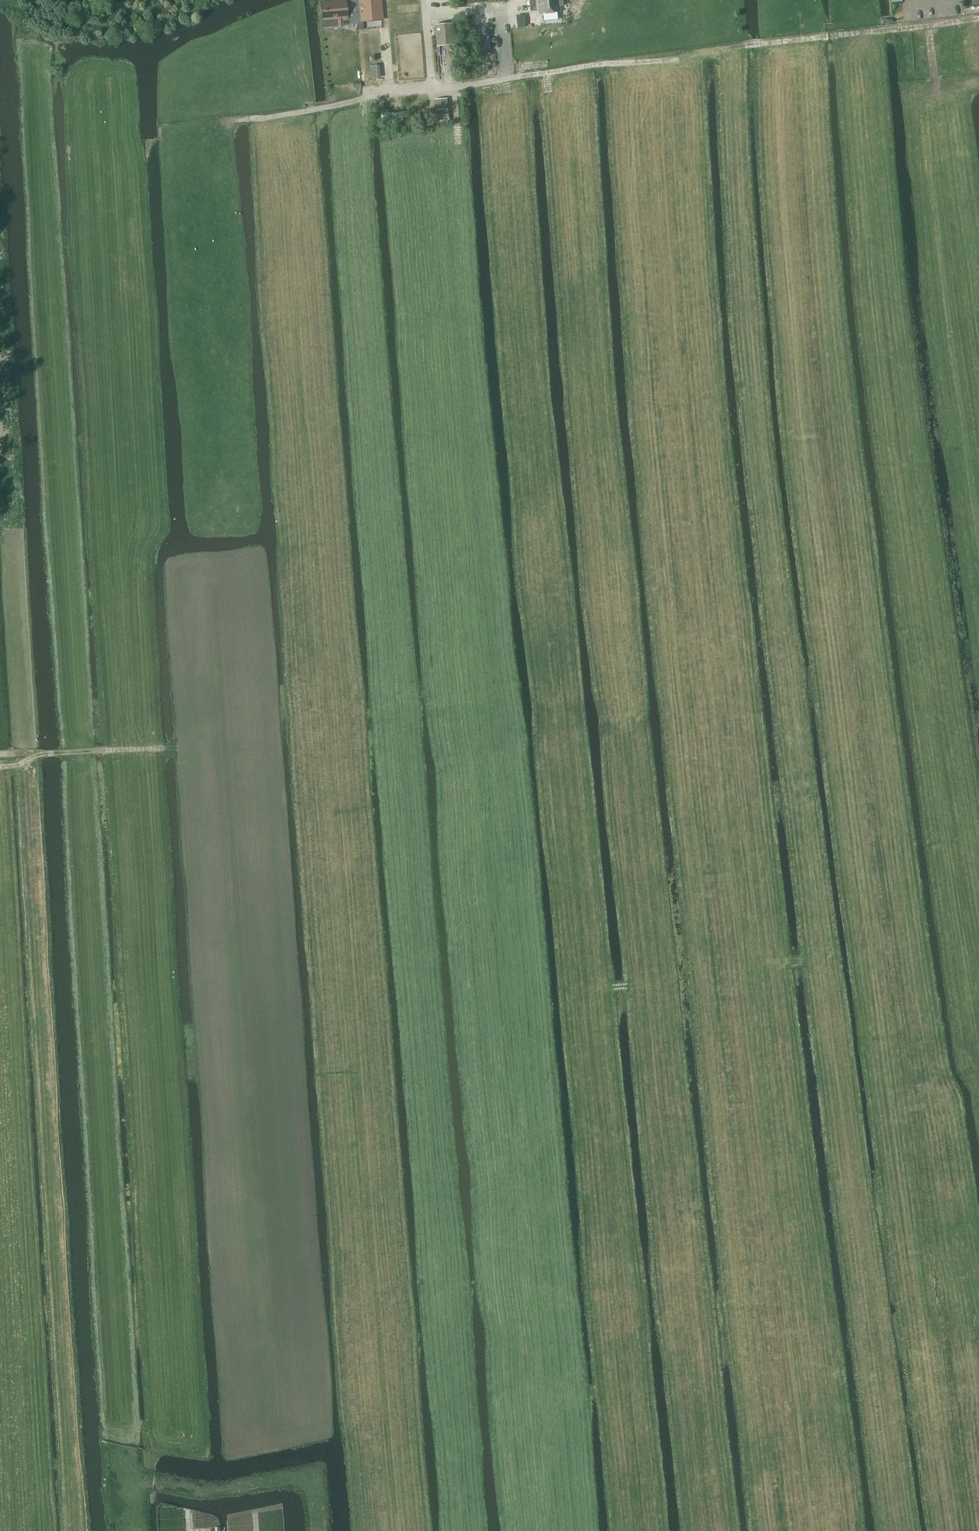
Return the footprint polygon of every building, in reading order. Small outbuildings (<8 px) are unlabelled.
[(346,13),(356,12),(361,82),(424,76),(417,0),(375,0),(355,2),(345,3),(322,4),(323,20),(346,18),(346,13)] [(542,14),(560,13),(559,6),(563,6),(563,0),(540,0),(542,14)] [(893,16),(902,16),(900,0),(891,0),(893,16)] [(434,26),(439,80),(457,79),(452,25),(434,26)]
